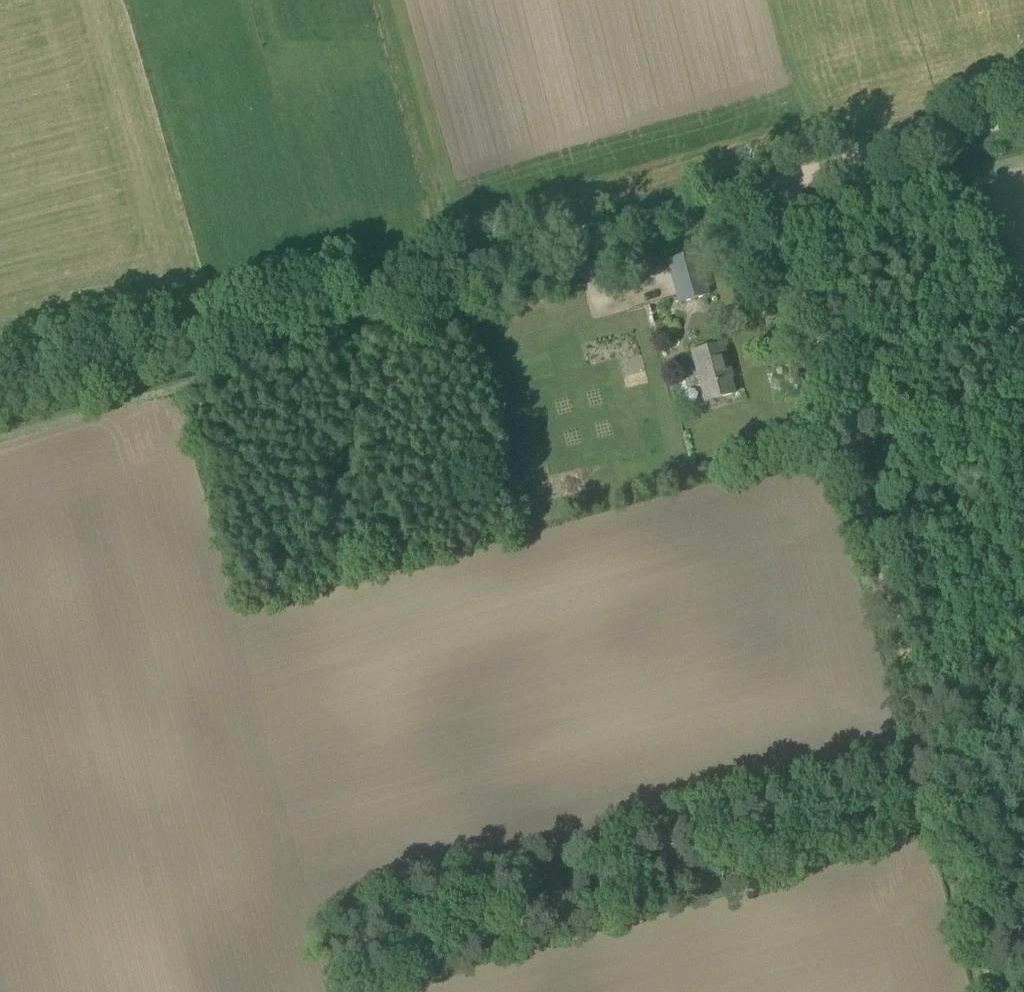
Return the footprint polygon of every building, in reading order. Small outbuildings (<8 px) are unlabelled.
[(679,304),(709,295),(698,253),(667,262),(679,304)] [(706,402),(734,394),(728,371),(730,371),(723,345),(692,353),(706,402)] [(710,465),(705,462),(699,463),(696,468),(697,473),(702,476),(708,475),(711,471),(710,465)]
